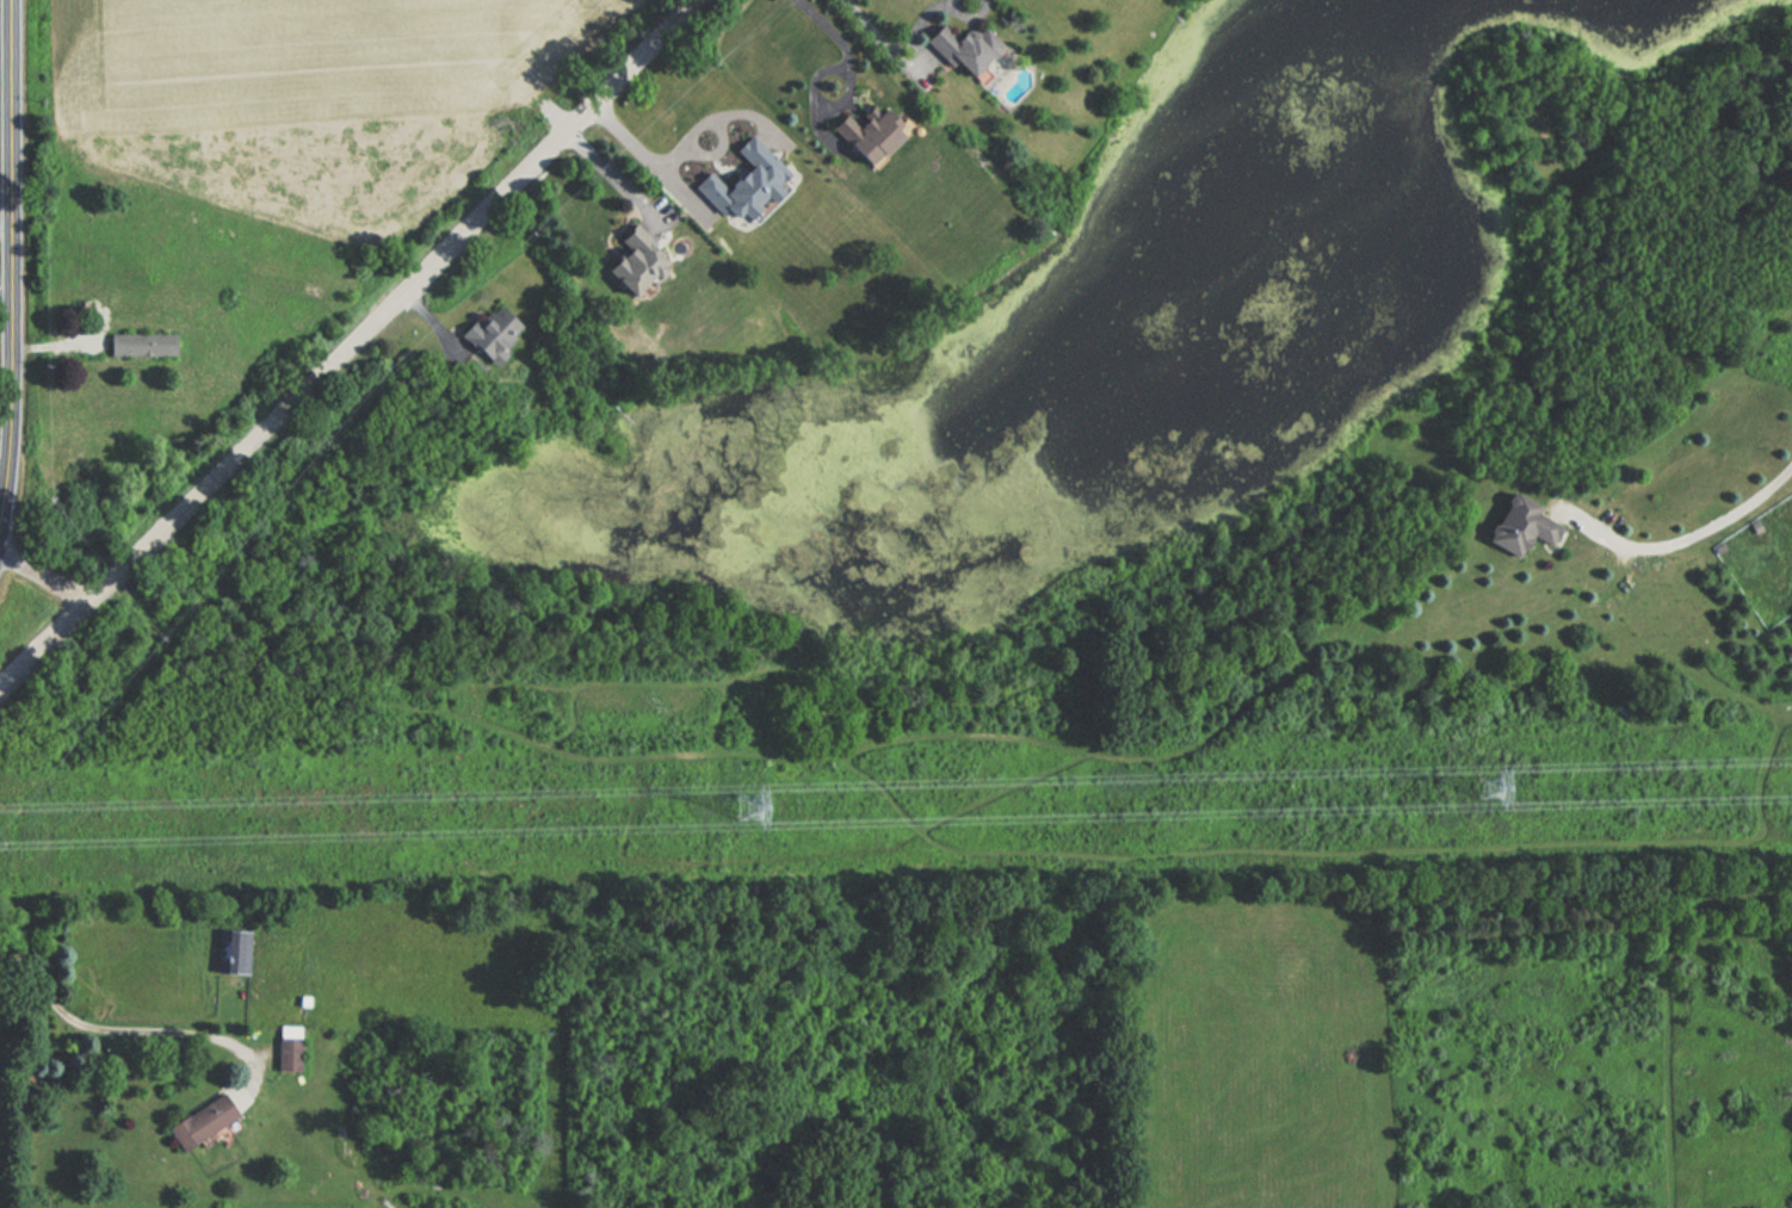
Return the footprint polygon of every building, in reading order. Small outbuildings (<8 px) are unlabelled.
[(922,43),(937,29),(953,47),(978,23),(1003,50),(963,87),(922,43)] [(824,130),(861,171),(900,135),(876,107),(854,127),(842,114),(824,130)] [(666,268),(631,225),(612,240),(620,249),(599,267),(626,300),(666,268)] [(520,330),(492,302),(456,338),(483,366),(520,330)] [(109,334),(109,357),(172,357),(172,334),(109,334)] [(1482,539),(1517,559),(1530,537),(1548,547),(1561,524),(1507,494),(1482,539)] [(246,974),(247,930),(216,930),(215,973),(246,974)] [(296,1025),(274,1025),(274,1072),(296,1072),(296,1025)] [(176,1151),(236,1118),(222,1093),(162,1125),(176,1151)]
